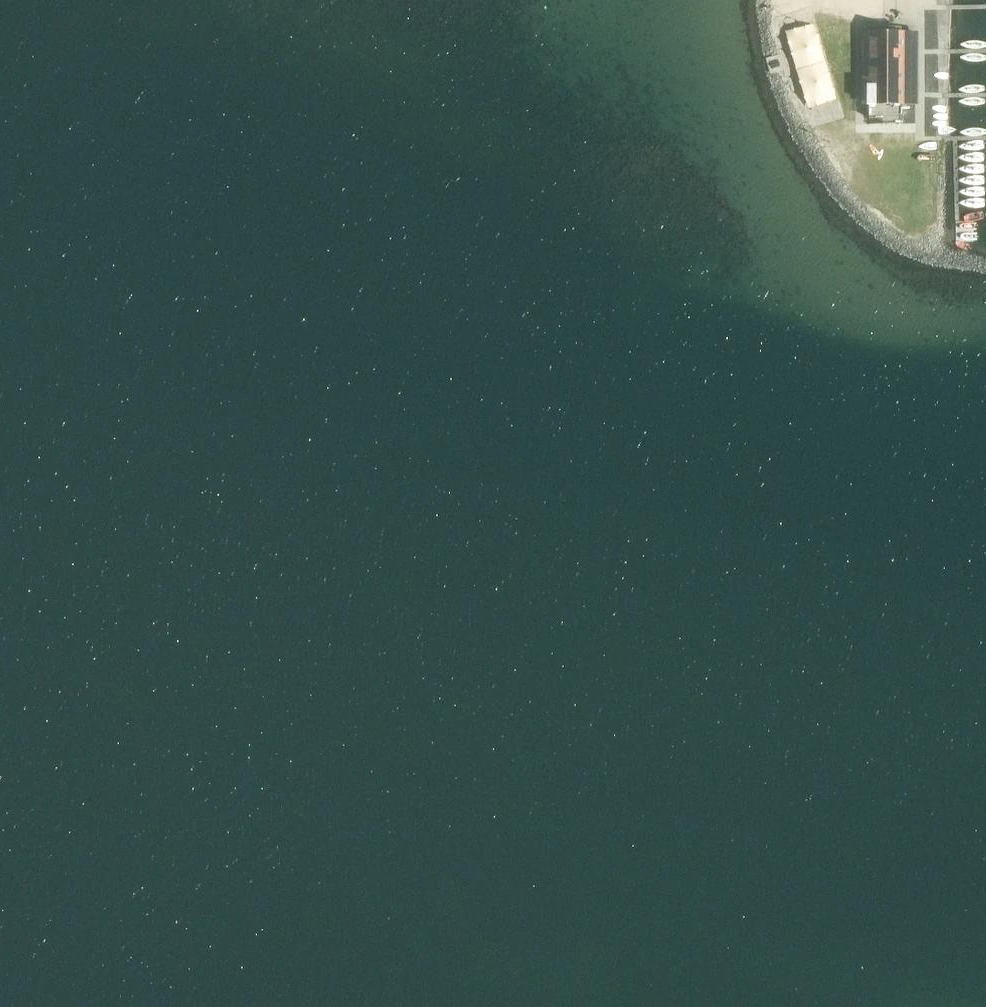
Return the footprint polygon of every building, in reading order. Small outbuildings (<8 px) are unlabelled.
[(862,104),(915,104),(915,81),(900,81),(900,32),(862,32),(862,104)]
